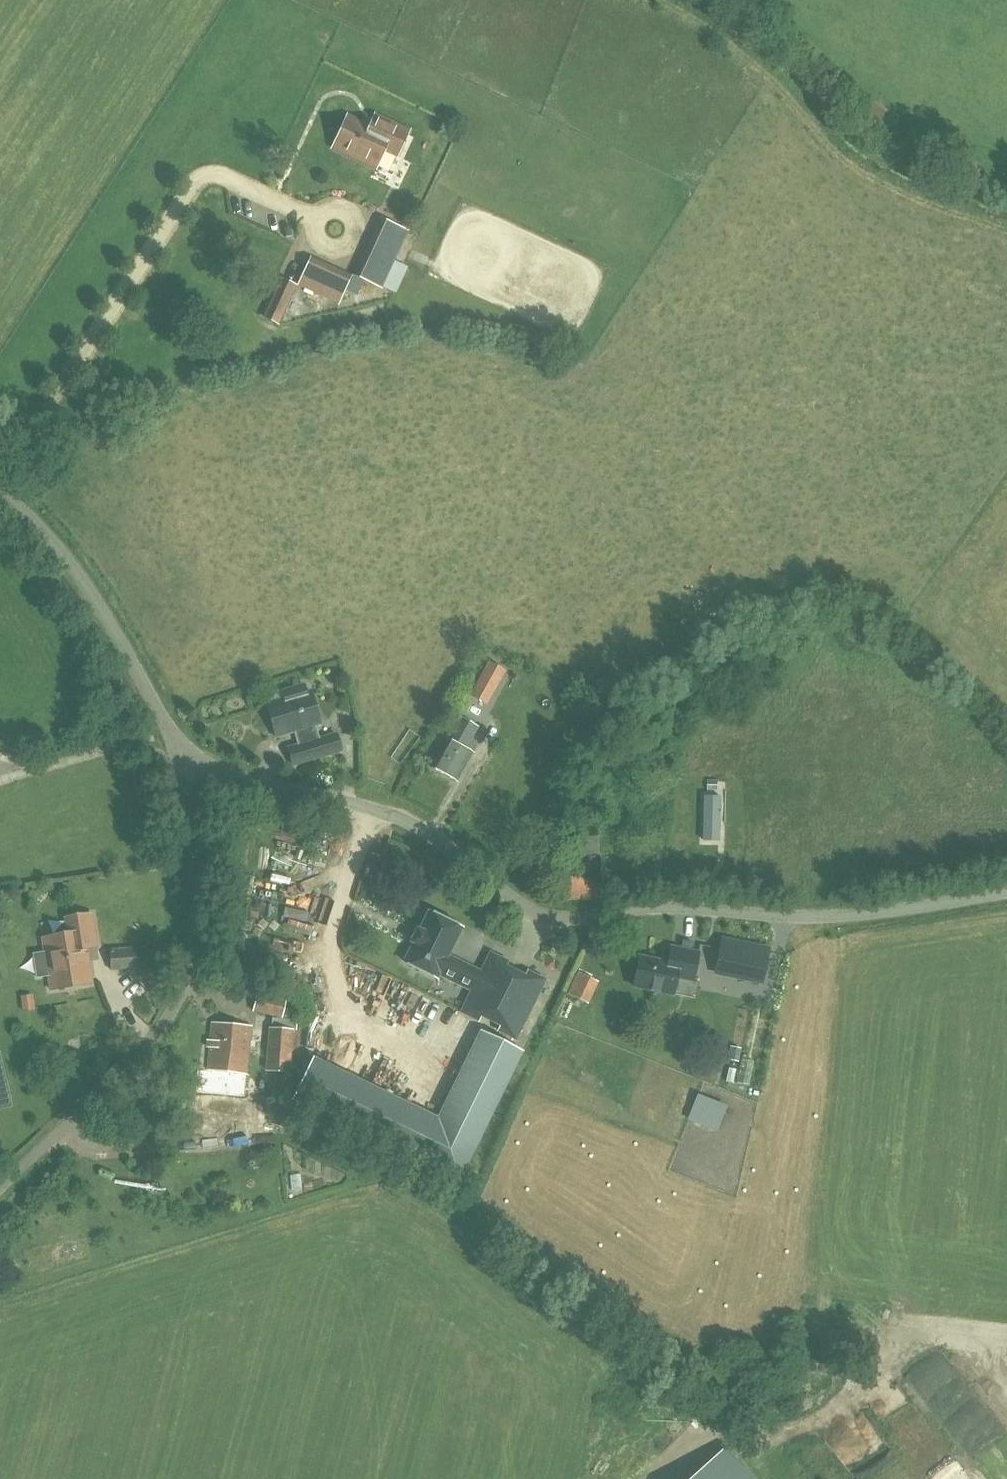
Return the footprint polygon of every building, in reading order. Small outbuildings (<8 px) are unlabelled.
[(349,118),(334,149),(377,169),(385,152),(397,158),(409,133),(376,117),(371,128),(349,118)] [(384,223),(359,278),(381,288),(406,234),(384,223)] [(310,264),(300,286),(338,303),(348,282),(310,264)] [(282,282),(265,318),(278,324),(295,288),(282,282)] [(283,698),(266,703),(275,736),(294,731),(298,745),(288,748),(292,764),(341,749),(336,733),(319,738),(315,725),(320,723),(310,690),(305,692),(303,684),(281,691),(283,698)] [(457,781),(472,753),(462,747),(472,729),(457,721),(431,767),(457,781)] [(703,840),(719,840),(720,796),(704,796),(703,840)] [(556,901),(604,897),(601,855),(600,855),(597,820),(565,823),(567,856),(552,858),(556,901)] [(438,973),(472,990),(462,1010),(461,1012),(478,1020),(481,1014),(501,1023),(498,1030),(515,1038),(544,979),(527,971),(524,977),(504,967),(507,961),(490,953),(481,972),(447,955),(461,927),(429,911),(419,930),(417,929),(411,941),(413,942),(404,961),(436,977),(438,973)] [(48,973),(50,989),(66,987),(77,985),(92,982),(87,948),(97,946),(92,914),(65,918),(68,934),(42,938),(45,954),(48,953),(51,973),(48,973)] [(717,962),(715,973),(762,983),(764,972),(769,948),(722,939),(717,962)] [(122,969),(137,967),(138,967),(136,947),(110,950),(112,970),(122,969)] [(692,981),(698,953),(670,947),(670,948),(675,949),(672,964),(639,957),(633,985),(673,993),(676,977),(692,981)] [(590,978),(579,972),(569,994),(580,1000),(590,978)] [(286,1000),(257,993),(253,1010),(282,1017),(286,1000)] [(33,1009),(31,995),(21,997),(23,1010),(33,1009)] [(197,1069),(195,1092),(244,1097),(246,1074),(251,1026),(212,1022),(207,1070),(197,1069)] [(510,1094),(531,1047),(484,1026),(463,1073),(510,1094)] [(291,1030),(271,1028),(268,1070),(287,1071),(291,1030)] [(725,1451),(724,1451),(725,1451),(695,1478),(752,1478),(725,1451)]
